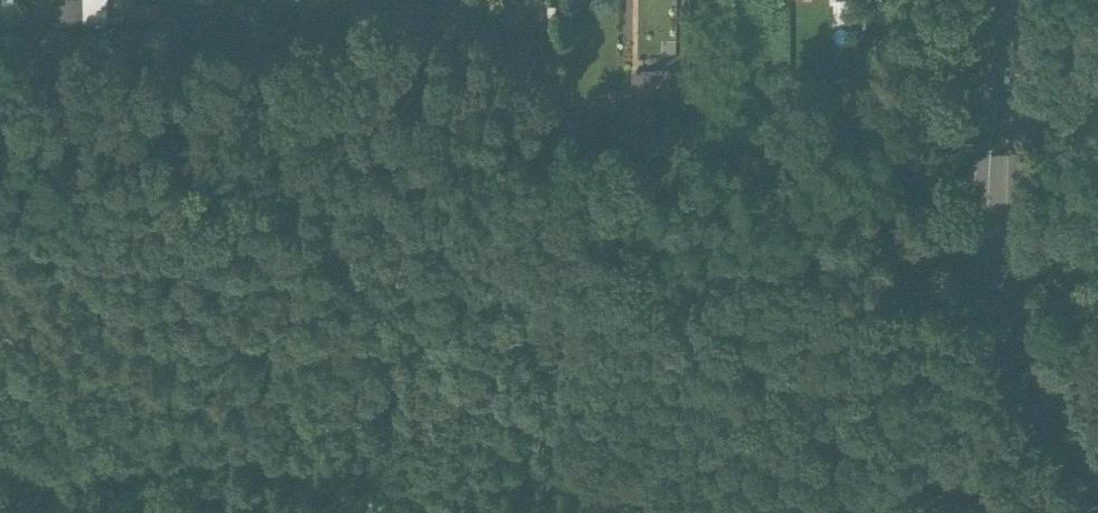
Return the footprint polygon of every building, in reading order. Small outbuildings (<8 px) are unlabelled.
[(670,49),(655,50),(655,65),(671,64),(670,49)]
